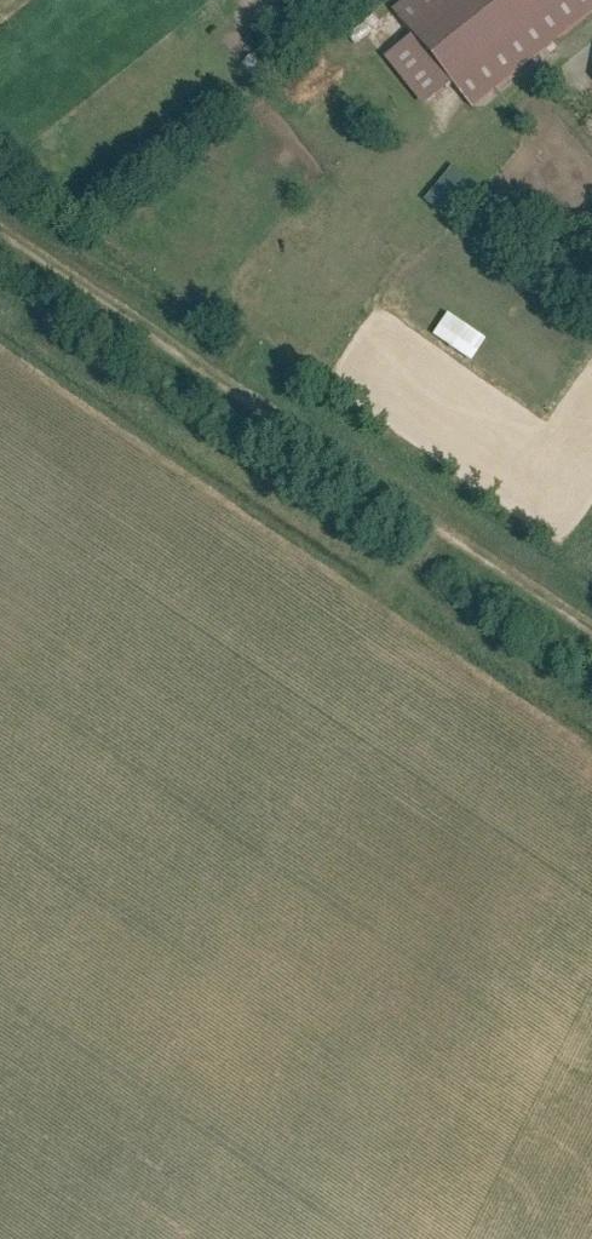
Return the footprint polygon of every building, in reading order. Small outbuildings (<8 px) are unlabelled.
[(389,22),(425,66),(446,93),(561,0),(371,0),(389,22)] [(425,66),(389,22),(361,44),(397,89),(425,66)] [(563,69),(591,101),(591,43),(563,69)] [(490,194),(458,166),(429,199),(460,227),(490,194)] [(477,361),(492,339),(453,312),(438,335),(477,361)]
